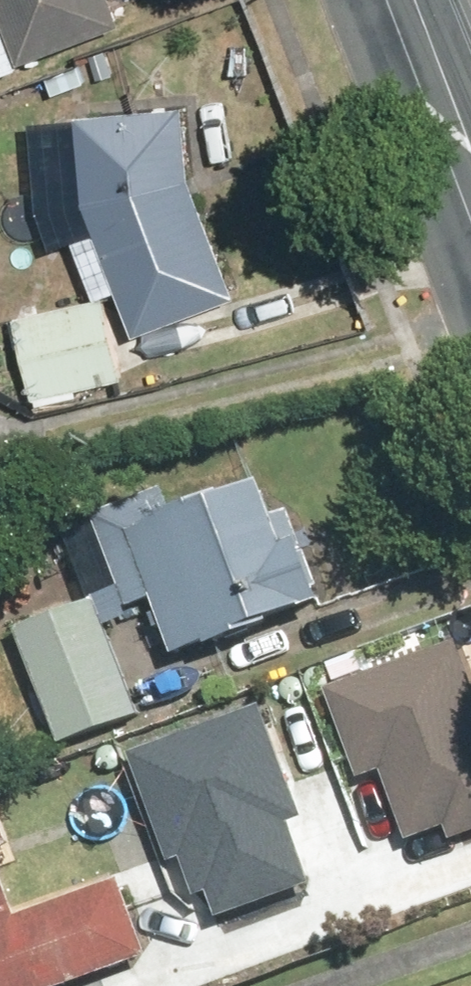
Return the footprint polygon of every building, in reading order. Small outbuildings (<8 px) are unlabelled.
[(30,61),(8,0),(0,0),(0,72),(30,61)] [(30,61),(137,21),(129,0),(8,0),(30,61)] [(99,210),(103,221),(86,227),(112,295),(127,290),(145,342),(249,306),(206,182),(195,104),(92,111),(99,210)] [(112,295),(25,314),(44,404),(131,386),(112,295)] [(70,535),(96,602),(22,630),(69,749),(142,720),(146,719),(108,620),(166,597),(190,660),(336,603),(302,516),(285,522),(269,482),(184,516),(175,494),(70,535)] [(308,691),(342,776),(370,765),(400,841),(470,813),(470,642),(466,629),(308,691)] [(253,701),(129,755),(205,930),(307,886),(276,816),(299,806),(253,701)] [(78,981),(150,958),(122,870),(0,908),(0,985),(79,985),(78,981)]
